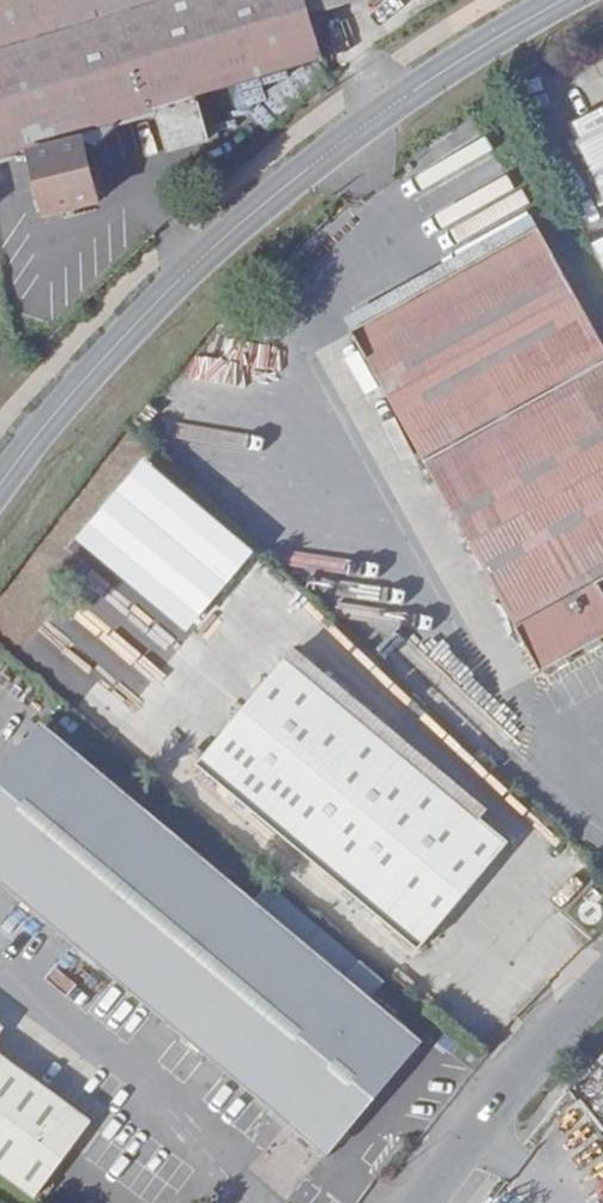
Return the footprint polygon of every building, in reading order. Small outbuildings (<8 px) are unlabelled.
[(30,155),(32,154),(30,150),(78,138),(100,147),(118,129),(160,117),(169,154),(220,141),(217,127),(203,130),(196,99),(324,63),(310,17),(370,0),(0,0),(0,161),(30,155)] [(602,195),(602,106),(567,124),(602,195)] [(84,143),(32,154),(30,155),(46,216),(61,211),(63,219),(94,211),(93,202),(97,201),(97,197),(105,195),(96,161),(88,163),(84,143)] [(354,331),(540,683),(602,649),(602,345),(543,232),(354,331)] [(590,247),(602,272),(602,240),(590,247)] [(320,278),(310,283),(317,296),(327,290),(320,278)] [(509,844),(287,654),(193,763),(417,952),(509,844)] [(0,736),(0,884),(311,1153),(414,1035),(366,994),(380,979),(249,866),(235,881),(29,703),(0,736)] [(17,1188),(72,1112),(0,1061),(0,1175),(17,1188)]
